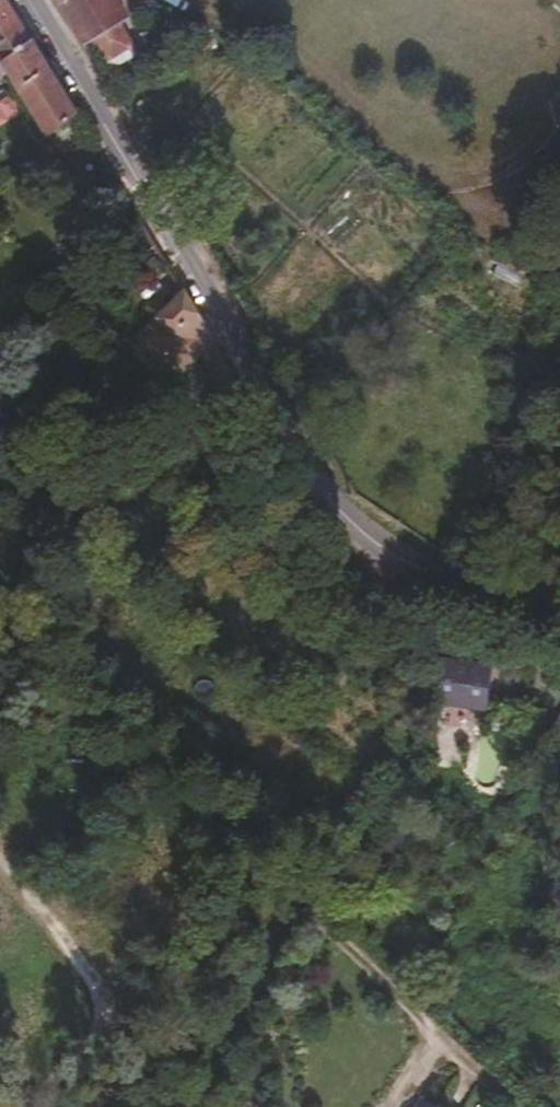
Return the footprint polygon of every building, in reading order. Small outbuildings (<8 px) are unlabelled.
[(9,0),(0,0),(0,57),(2,59),(33,40),(9,0)] [(86,36),(90,34),(114,19),(119,16),(110,0),(64,0),(86,36)] [(131,48),(114,19),(90,34),(107,62),(131,48)] [(33,40),(2,59),(0,60),(0,75),(8,70),(44,132),(76,112),(33,40)] [(524,282),(529,268),(491,252),(485,267),(524,282)] [(179,376),(202,354),(215,343),(184,293),(140,336),(179,376)] [(217,379),(231,371),(215,343),(202,354),(217,379)] [(52,412),(44,419),(54,426),(61,419),(52,412)] [(66,438),(73,444),(81,435),(74,429),(66,438)] [(440,657),(435,695),(479,701),(483,663),(440,657)]
